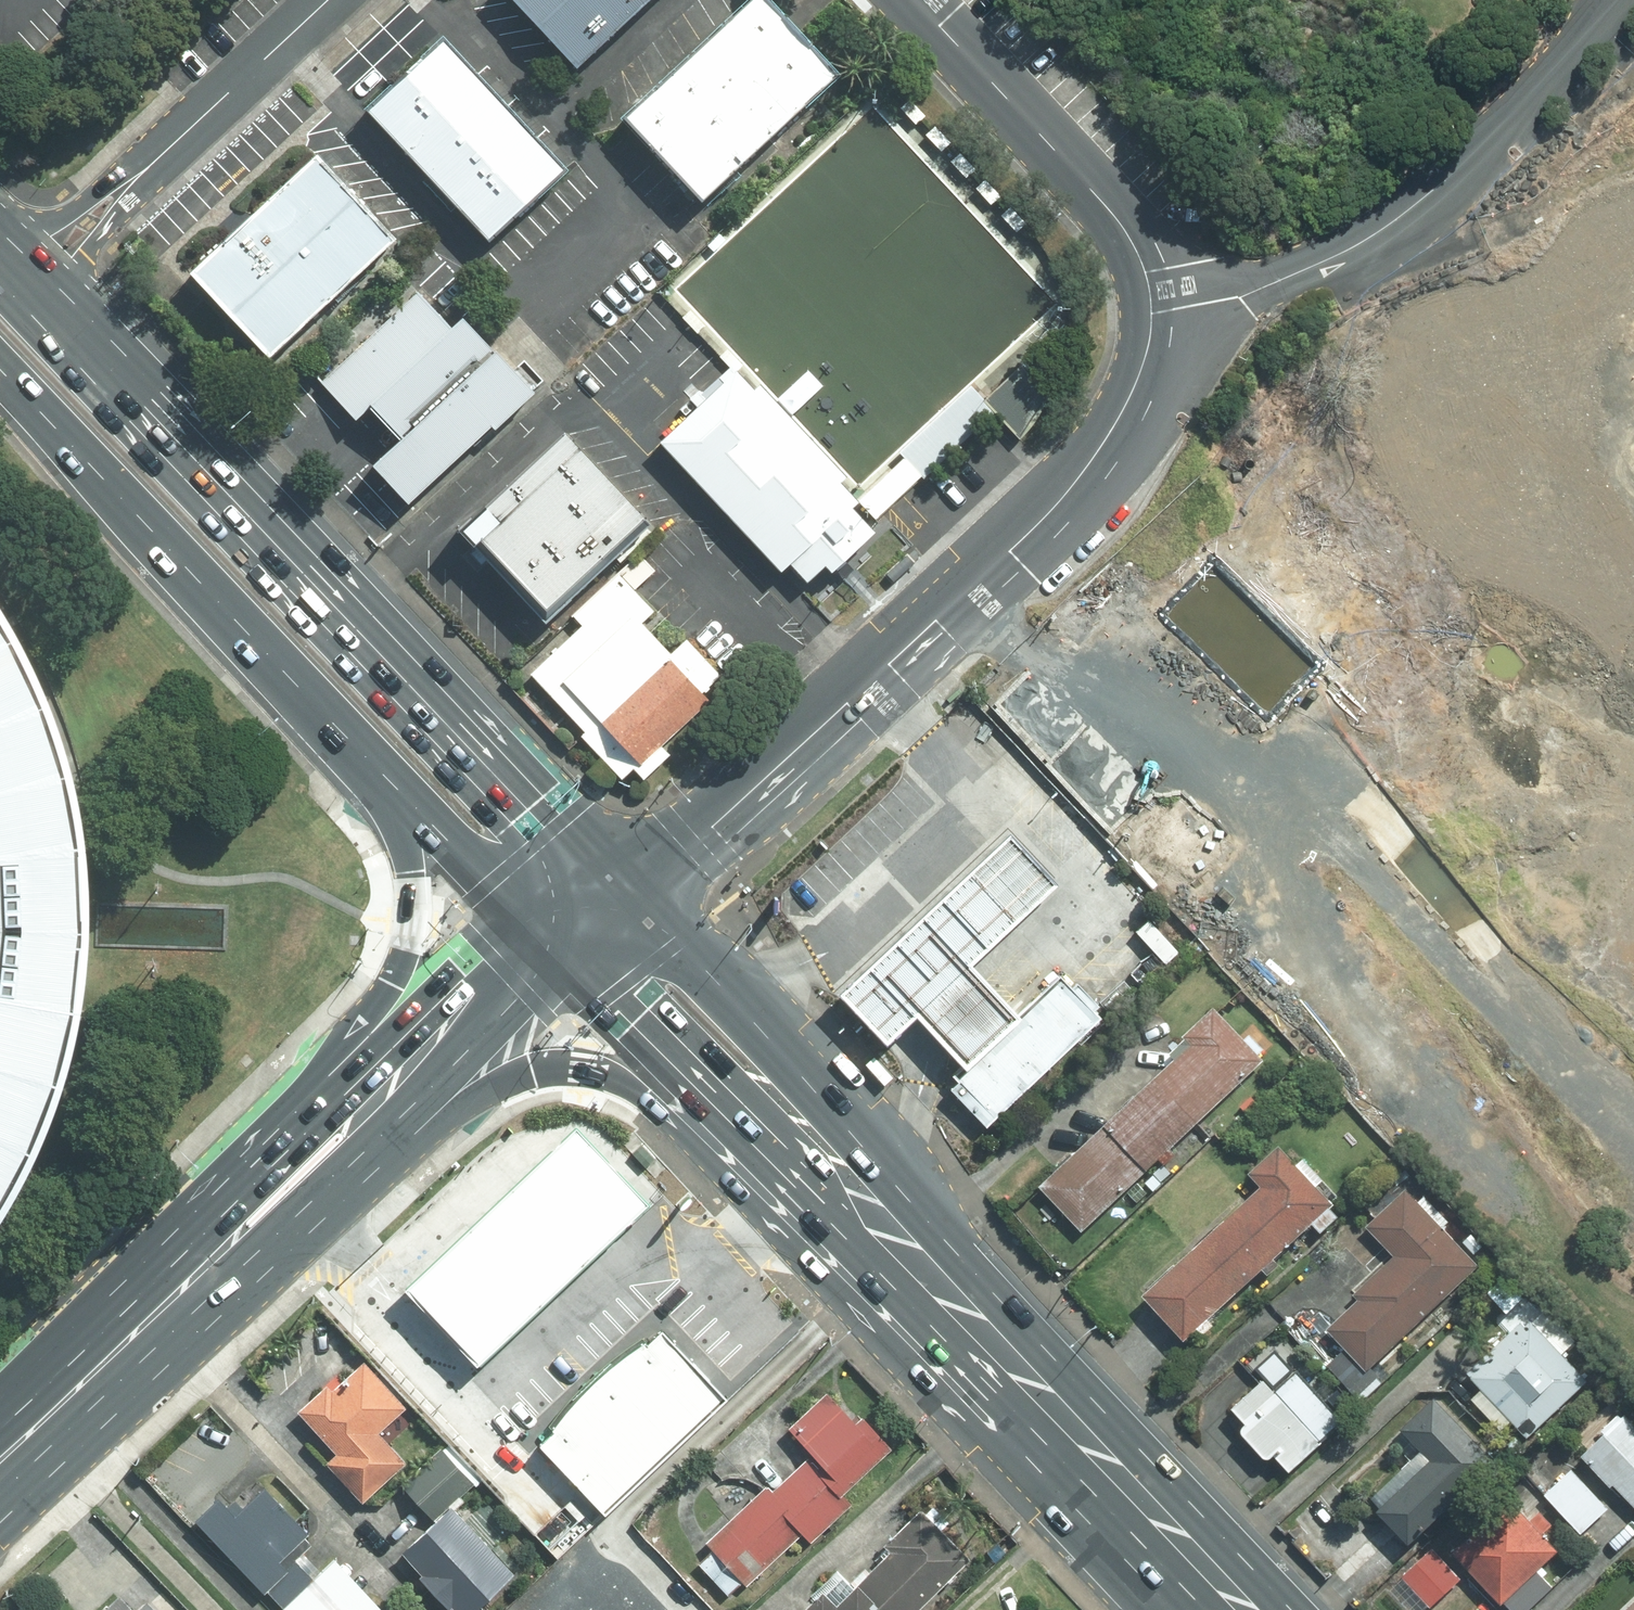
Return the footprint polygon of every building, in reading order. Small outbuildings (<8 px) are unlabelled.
[(573,60),(638,0),(518,0),(573,60)] [(764,0),(734,0),(622,103),(700,188),(829,71),(764,0)] [(556,166),(438,38),(364,105),(483,233),(556,166)] [(926,116),(909,99),(900,109),(916,126),(926,116)] [(951,142),(935,125),(925,135),(941,152),(951,142)] [(389,230),(311,146),(176,270),(254,354),(389,230)] [(976,170),(959,153),(950,163),(966,180),(976,170)] [(1001,197),(984,180),(975,189),(991,206),(1001,197)] [(1026,224),(1009,207),(999,216),(1015,234),(1026,224)] [(519,379),(413,265),(292,376),(397,490),(519,379)] [(707,324),(691,307),(681,317),(697,334),(707,324)] [(743,366),(728,348),(720,355),(736,372),(743,366)] [(903,462),(860,501),(878,520),(885,512),(996,411),(1022,439),(1035,426),(1050,387),(1024,360),(984,397),(973,386),(897,456),(903,462)] [(763,386),(758,390),(737,367),(730,373),(659,439),(784,572),(787,568),(791,564),(808,582),(826,565),(832,571),(846,558),(865,540),(875,531),(852,507),(858,501),(840,481),(846,475),(763,386)] [(643,523),(561,434),(467,520),(549,609),(643,523)] [(713,668),(615,561),(525,643),(623,750),(713,668)] [(45,1120),(79,991),(80,845),(51,718),(0,620),(0,1208),(45,1120)] [(1059,882),(1007,827),(834,988),(884,1042),(915,1013),(962,1064),(966,1068),(1022,1016),(1018,1012),(972,962),(1059,882)] [(1018,1012),(1022,1016),(966,1068),(962,1064),(953,1073),(958,1079),(951,1086),(985,1123),(1100,1016),(1060,973),(1018,1012)] [(1270,1064),(1215,1003),(1184,1031),(1195,1044),(1042,1183),(1086,1232),(1270,1064)] [(874,1054),(865,1062),(884,1084),(894,1076),(874,1054)] [(404,1292),(477,1369),(650,1207),(576,1129),(404,1292)] [(1346,1207),(1285,1141),(1255,1168),(1267,1182),(1146,1292),(1194,1345),(1346,1207)] [(1488,1263),(1412,1181),(1367,1222),(1398,1255),(1327,1321),(1372,1370),(1488,1263)] [(1547,1308),(1472,1374),(1531,1441),(1596,1383),(1568,1351),(1577,1343),(1547,1308)] [(539,1447),(605,1517),(728,1401),(662,1333),(648,1346),(642,1340),(626,1351),(610,1362),(598,1372),(588,1382),(577,1393),(567,1404),(557,1416),(548,1427),(554,1433),(539,1447)] [(406,1406),(364,1360),(331,1390),(326,1385),(299,1409),(337,1451),(326,1461),(362,1500),(406,1461),(378,1431),(406,1406)] [(1348,1426),(1302,1371),(1275,1394),(1265,1383),(1221,1420),(1277,1486),(1348,1426)] [(892,1447),(830,1381),(783,1424),(811,1454),(709,1547),(744,1584),(800,1532),(808,1541),(850,1503),(842,1494),(892,1447)] [(1500,1467),(1440,1395),(1404,1425),(1429,1456),(1375,1501),(1409,1541),(1500,1467)] [(1624,1415),(1582,1456),(1633,1508),(1633,1425),(1624,1415)] [(471,1481),(440,1448),(402,1483),(433,1516),(471,1481)] [(1613,1511),(1575,1469),(1544,1497),(1582,1539),(1613,1511)] [(235,1513),(217,1495),(194,1518),(264,1590),(266,1588),(286,1568),(278,1560),(304,1534),(307,1532),(263,1486),(235,1513)] [(1564,1551),(1512,1495),(1453,1550),(1505,1606),(1564,1551)] [(401,1550),(422,1571),(418,1574),(449,1607),(451,1605),(456,1609),(473,1609),(514,1572),(450,1504),(401,1550)] [(922,1504),(883,1541),(890,1549),(836,1600),(823,1587),(799,1609),(923,1609),(976,1560),(922,1504)] [(266,1588),(283,1606),(319,1573),(301,1553),(312,1543),(304,1534),(278,1560),(286,1568),(266,1588)] [(280,1609),(384,1609),(335,1558),(319,1573),(283,1606),(280,1609)] [(123,1582),(94,1609),(151,1609),(123,1582)]
